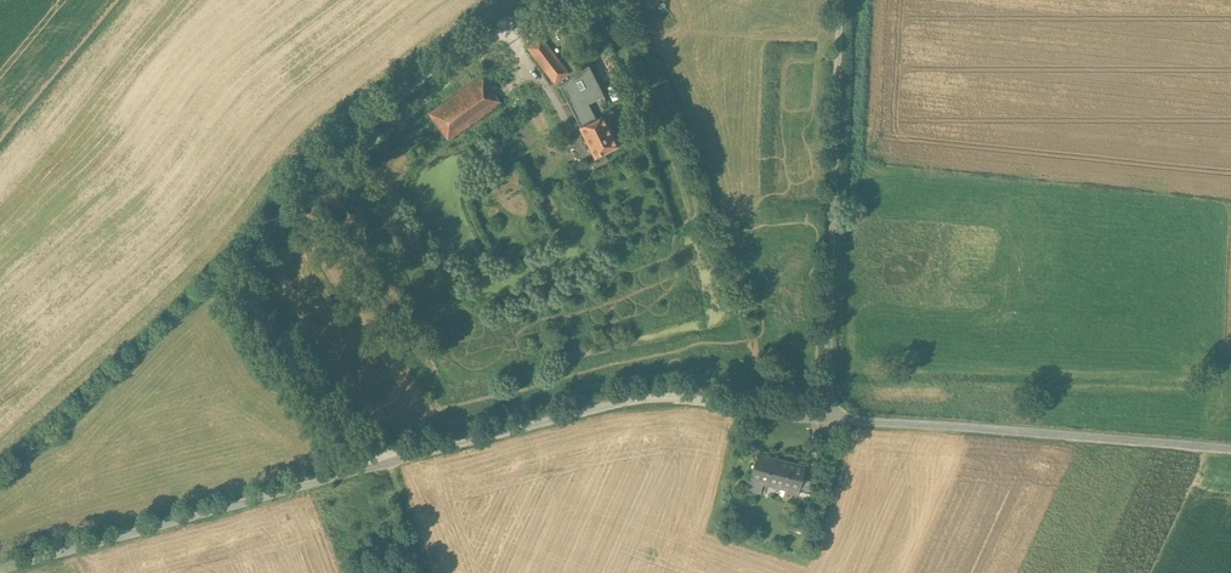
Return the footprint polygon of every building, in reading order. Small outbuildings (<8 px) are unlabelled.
[(542,39),(530,48),(538,58),(550,49),(542,39)] [(568,73),(550,49),(538,58),(555,82),(568,73)] [(589,105),(604,97),(590,65),(561,85),(581,127),(596,119),(589,105)] [(484,76),(431,113),(448,138),(501,101),(484,76)] [(617,146),(603,116),(596,119),(581,127),(595,157),(617,146)] [(805,466),(756,454),(748,488),(761,491),(763,481),(786,487),(799,490),(802,477),(805,466)] [(813,479),(802,477),(799,490),(797,500),(812,503),(816,490),(811,488),(813,479)] [(799,490),(786,487),(784,497),(797,500),(799,490)]
